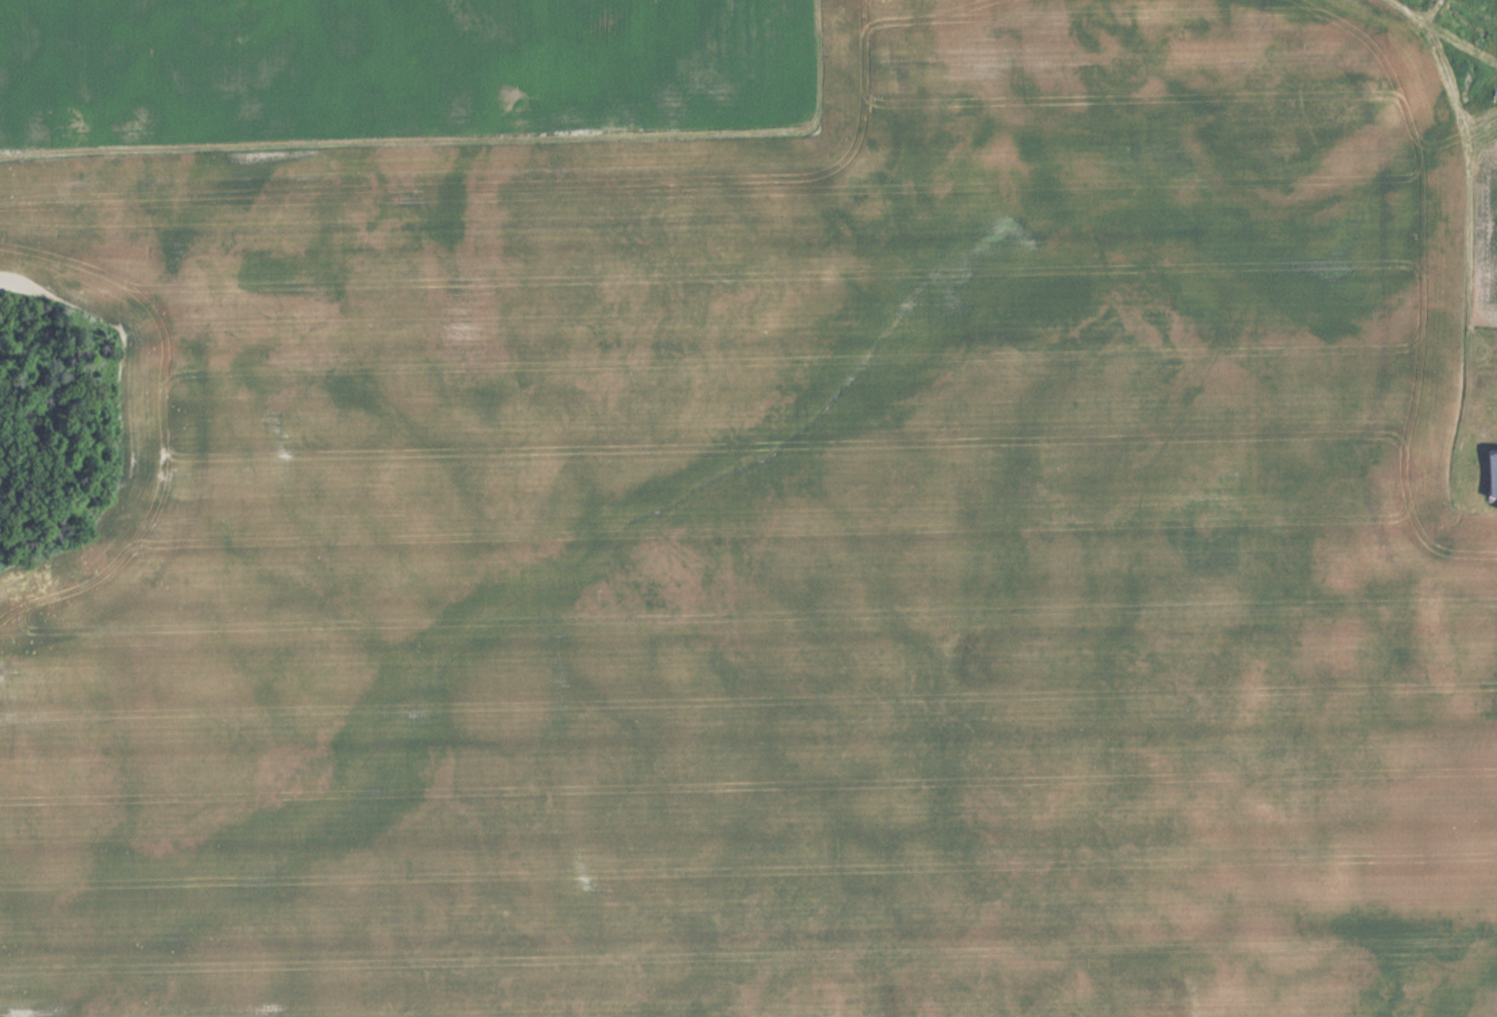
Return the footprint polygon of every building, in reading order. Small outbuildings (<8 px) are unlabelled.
[(1481,449),(1481,497),(1496,497),(1496,449),(1481,449)]
